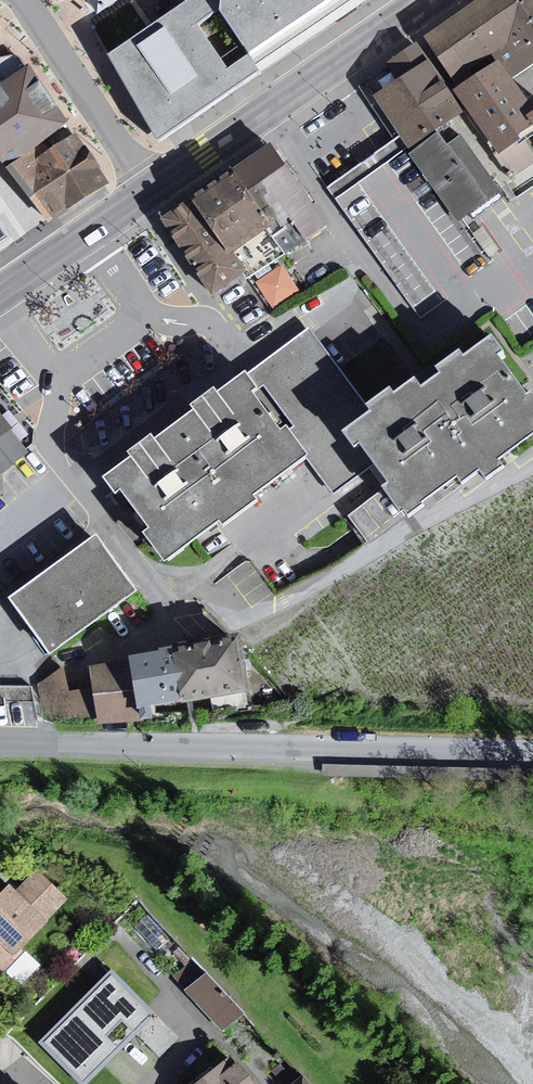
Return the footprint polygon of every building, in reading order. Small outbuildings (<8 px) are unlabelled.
[(122,0),(90,0),(100,15),(122,0)] [(115,63),(161,144),(271,69),(264,60),(242,73),(211,30),(237,14),(234,0),(206,0),(115,63)] [(238,20),(271,69),(374,0),(242,0),(238,20)] [(421,40),(436,65),(382,97),(414,151),(477,113),(510,166),(532,152),(532,102),(520,81),(532,73),(532,0),(486,0),(421,40)] [(71,127),(25,60),(0,63),(0,145),(17,167),(71,127)] [(17,167),(55,218),(108,185),(71,127),(17,167)] [(276,149),(167,216),(214,296),(251,276),(240,257),(283,230),(276,208),(307,192),(276,149)] [(19,244),(0,217),(0,257),(19,244)] [(255,277),(273,303),(300,283),(282,258),(255,277)] [(249,373),(255,380),(261,375),(324,459),(313,467),(335,497),(375,466),(350,428),(372,414),(312,330),(249,373)] [(350,428),(375,466),(411,525),(532,448),(532,384),(518,365),(495,336),(372,414),(350,428)] [(255,380),(120,482),(183,565),(313,467),(324,459),(261,375),(255,380)] [(13,442),(0,423),(0,452),(13,442)] [(99,534),(7,603),(55,659),(142,596),(99,534)] [(261,695),(251,645),(142,664),(148,713),(155,712),(261,695)] [(148,713),(142,664),(91,670),(102,728),(159,723),(155,712),(148,713)] [(3,692),(0,691),(0,696),(14,700),(11,711),(32,717),(41,688),(8,678),(3,692)] [(65,902),(34,871),(16,893),(11,889),(0,900),(0,978),(65,902)] [(114,966),(40,1036),(84,1082),(139,1029),(160,1052),(179,1034),(114,966)] [(224,1027),(244,1006),(206,969),(186,990),(224,1027)] [(236,1059),(202,1083),(266,1083),(236,1059)]
